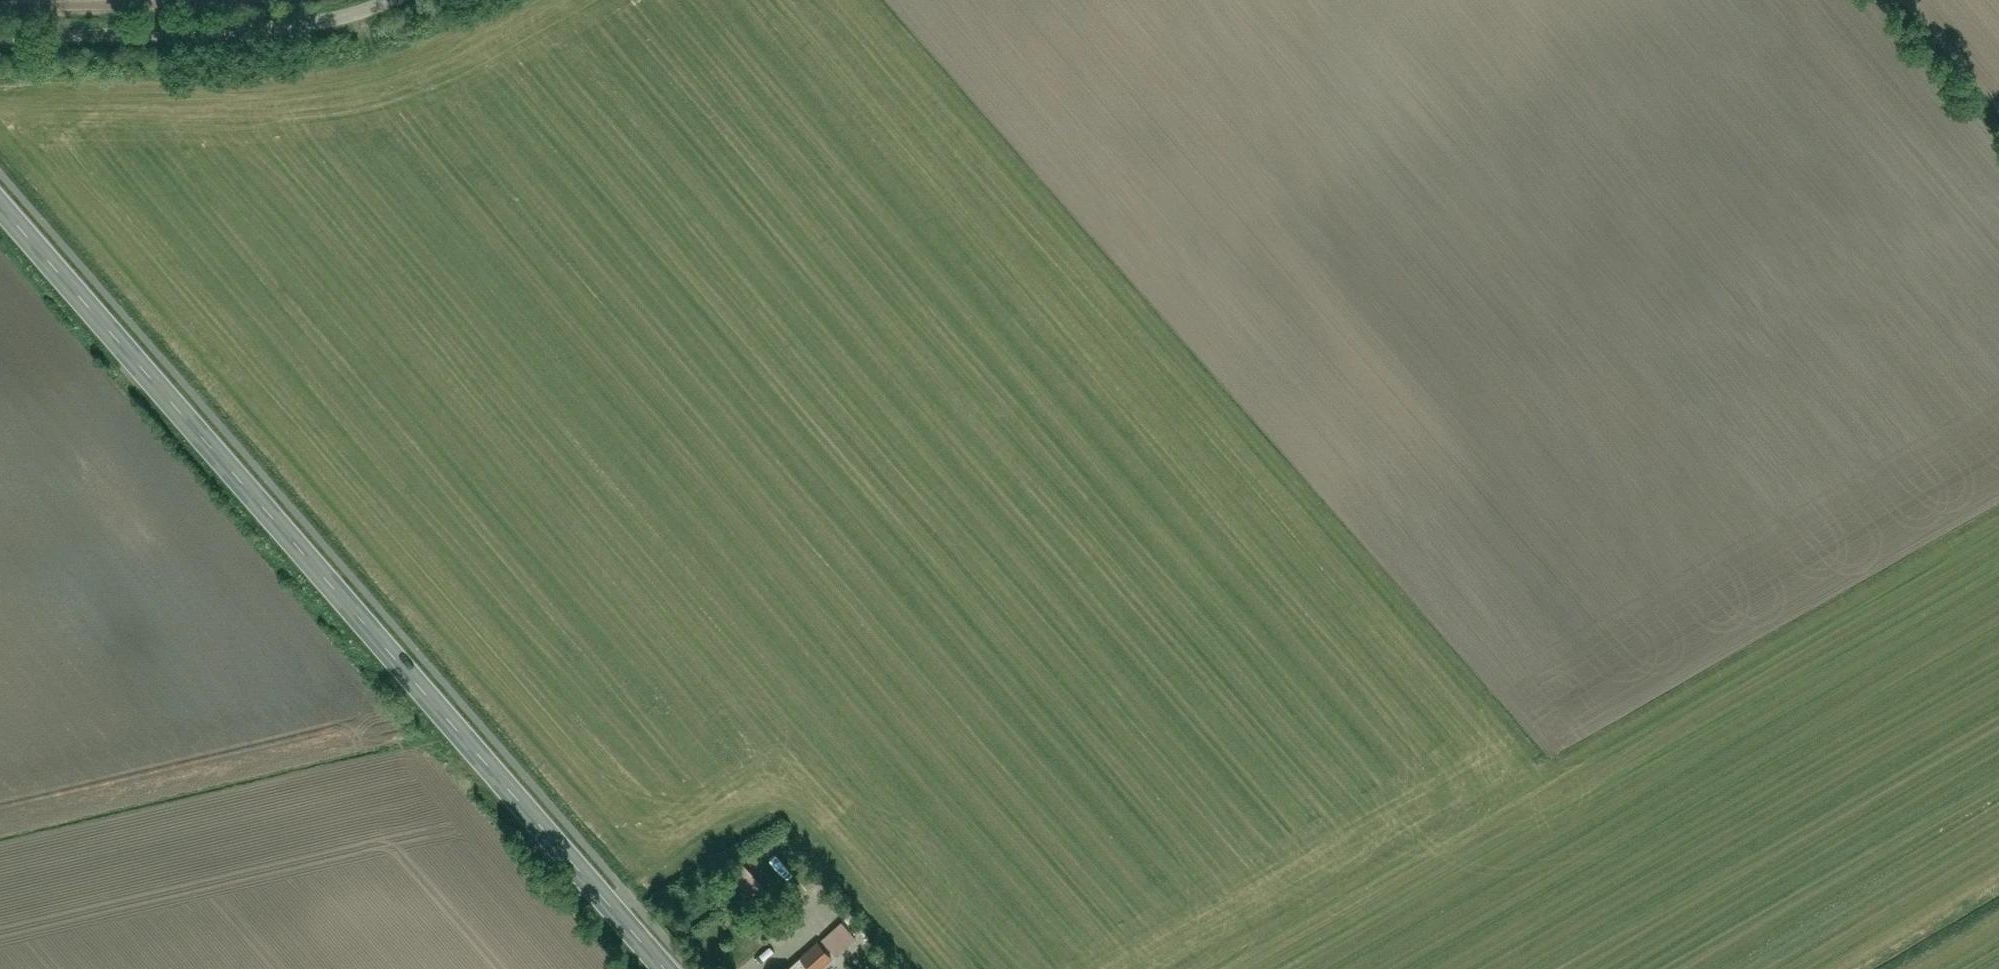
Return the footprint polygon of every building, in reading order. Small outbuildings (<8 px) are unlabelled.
[(755,859),(731,880),(771,925),(795,905),(755,859)] [(803,959),(811,968),(826,968),(857,943),(843,926),(803,959)] [(791,968),(807,968),(799,961),(791,968)]
